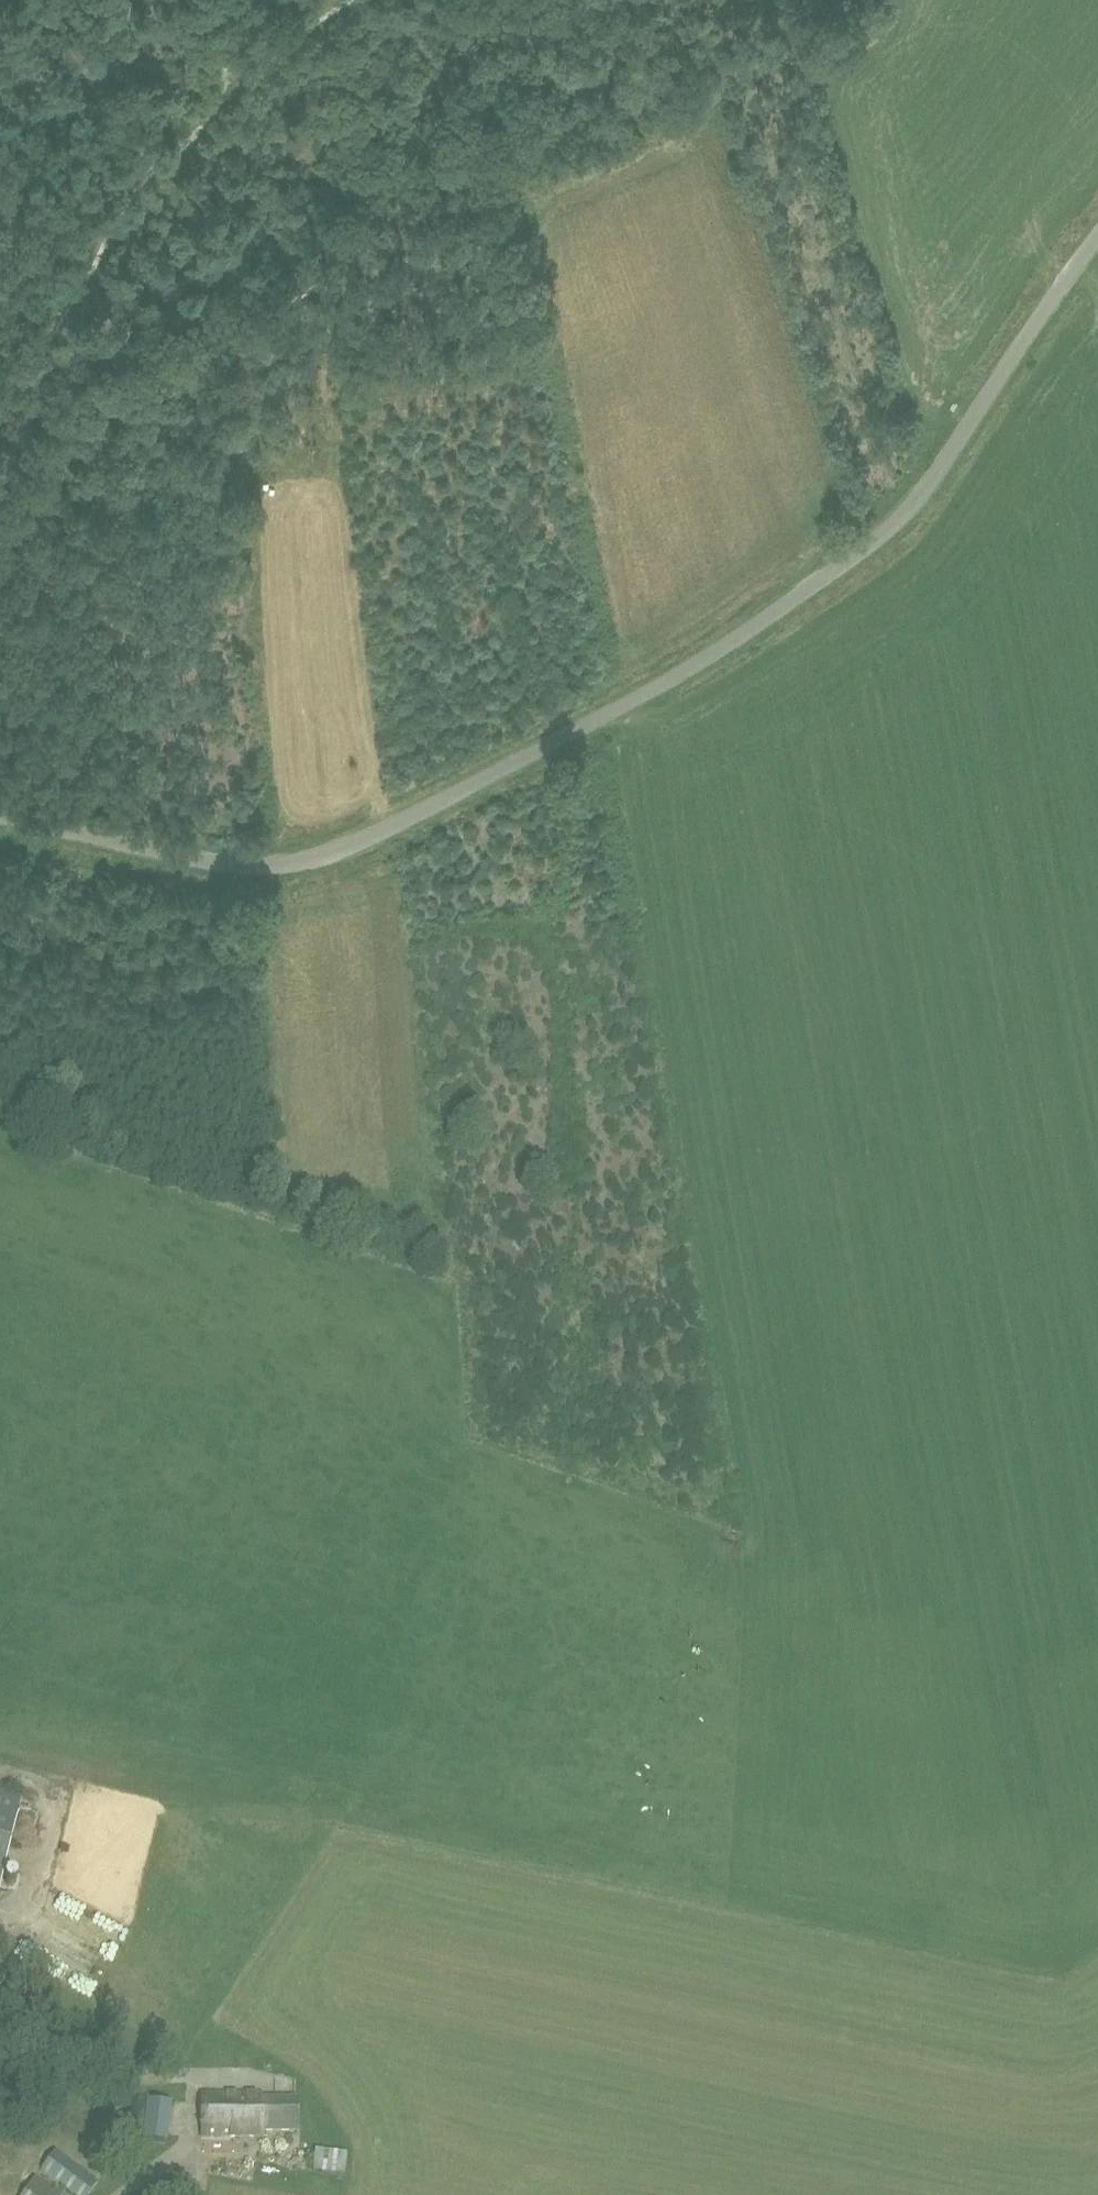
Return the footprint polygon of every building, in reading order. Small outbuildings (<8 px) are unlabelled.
[(0,1794),(0,1881),(20,1799),(0,1794)] [(202,2094),(202,2137),(264,2136),(264,2132),(298,2131),(298,2098),(263,2098),(263,2094),(202,2094)] [(98,2185),(60,2154),(44,2173),(74,2194),(89,2194),(98,2185)] [(36,2178),(24,2194),(58,2194),(36,2178)]
